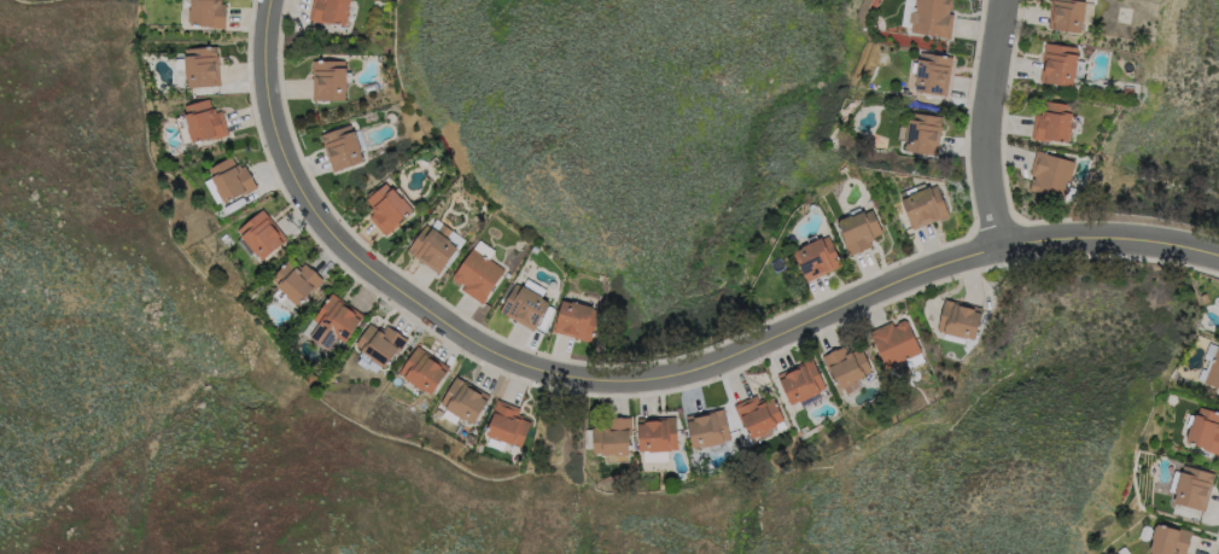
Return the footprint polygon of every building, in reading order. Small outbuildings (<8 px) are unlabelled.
[(187,25),(188,0),(227,0),(226,29),(208,28),(206,27),(187,25)] [(307,18),(311,0),(349,0),(342,24),(325,21),(325,23),(307,18)] [(899,25),(903,0),(952,0),(951,10),(947,10),(947,12),(953,13),(950,37),(910,31),(910,27),(899,25)] [(1048,27),(1052,0),(1086,0),(1081,33),(1048,27)] [(1073,86),(1040,80),(1046,42),(1079,47),(1073,86)] [(221,88),(186,91),(183,58),(185,57),(185,48),(217,46),(221,88)] [(952,57),(946,94),(915,89),(916,80),(914,78),(915,71),(911,71),(912,62),(917,62),(917,58),(920,58),(921,52),(952,57)] [(344,59),(344,99),(310,99),(310,59),(344,59)] [(182,145),(175,118),(185,116),(185,111),(183,106),(206,100),(211,115),(221,111),(227,135),(210,140),(209,138),(182,145)] [(1031,139),(1036,115),(1040,115),(1040,110),(1044,110),(1046,100),(1071,105),(1069,111),(1073,112),(1071,124),(1073,126),(1069,141),(1049,138),(1048,141),(1031,139)] [(904,148),(905,140),(897,139),(899,126),(906,127),(909,111),(941,116),(935,153),(904,148)] [(362,161),(332,170),(320,135),(350,124),(362,161)] [(1031,189),(1033,175),(1030,174),(1037,148),(1074,161),(1065,199),(1031,189)] [(235,165),(244,162),(256,187),(223,204),(211,179),(215,176),(211,170),(233,161),(235,165)] [(368,215),(372,212),(369,210),(372,208),(366,200),(385,182),(409,210),(384,233),(368,215)] [(912,231),(899,198),(937,183),(949,215),(912,231)] [(847,256),(840,240),(844,239),(836,221),(863,210),(864,211),(871,209),(881,233),(882,237),(881,239),(876,243),(875,245),(847,256)] [(237,232),(261,211),(286,241),(262,262),(237,232)] [(437,273),(406,250),(424,223),(456,246),(437,273)] [(841,264),(806,281),(793,252),(801,247),(800,246),(827,234),(841,264)] [(451,275),(478,238),(495,250),(489,258),(504,270),(482,303),(461,288),(463,285),(461,284),(456,284),(451,279),(451,275)] [(294,268),(302,261),(322,279),(298,307),(276,287),(278,286),(272,280),(288,262),(294,268)] [(532,330),(500,311),(515,284),(520,287),(526,278),(546,288),(541,296),(549,301),(532,330)] [(336,339),(327,352),(302,336),(328,295),(362,316),(344,344),(336,339)] [(590,342),(553,332),(561,299),(600,309),(590,342)] [(982,308),(975,339),(966,337),(966,338),(943,333),(943,331),(937,330),(944,299),(982,308)] [(921,354),(882,371),(865,332),(891,321),(893,326),(896,325),(897,321),(904,320),(906,320),(921,354)] [(384,323),(406,339),(385,368),(354,346),(369,325),(379,331),(384,323)] [(823,355),(845,345),(846,349),(859,343),(873,373),(838,389),(823,355)] [(397,372),(415,345),(448,367),(428,395),(401,378),(402,375),(397,372)] [(1215,346),(1218,348),(1218,390),(1203,385),(1215,346)] [(826,391),(799,403),(798,401),(789,404),(776,375),(812,358),(826,391)] [(471,425),(443,409),(444,407),(438,403),(453,377),(488,396),(471,425)] [(746,435),(741,422),(739,424),(731,404),(759,392),(763,402),(772,398),(781,420),(774,424),(775,426),(763,431),(763,433),(751,438),(748,433),(746,435)] [(529,422),(519,444),(512,441),(509,444),(498,439),(497,441),(486,437),(488,435),(484,433),(491,418),(489,416),(496,398),(520,408),(518,414),(520,415),(520,419),(529,422)] [(1200,407),(1218,413),(1218,455),(1205,450),(1205,448),(1186,442),(1196,414),(1197,414),(1200,407)] [(729,441),(690,448),(684,416),(723,409),(729,441)] [(637,451),(635,418),(675,415),(676,448),(671,448),(670,451),(647,454),(646,451),(637,451)] [(629,453),(591,454),(590,427),(606,427),(606,418),(630,416),(630,435),(628,435),(629,453)] [(1215,473),(1206,512),(1174,503),(1177,495),(1168,491),(1174,471),(1182,473),(1184,465),(1215,473)] [(1192,531),(1186,553),(1149,553),(1153,541),(1151,540),(1156,521),(1192,531)]
